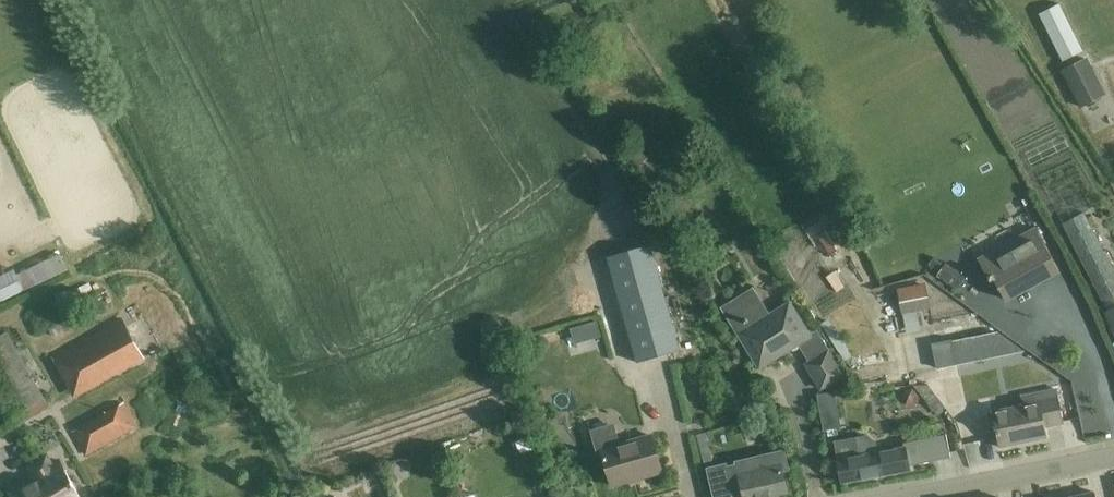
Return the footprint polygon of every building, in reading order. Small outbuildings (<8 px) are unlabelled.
[(1040,15),(1063,62),(1084,51),(1060,5),(1040,15)] [(1087,59),(1063,71),(1082,106),(1105,94),(1087,59)] [(1113,308),(1113,272),(1084,213),(1063,224),(1106,311),(1113,308)] [(979,260),(980,262),(991,281),(994,279),(1006,300),(1059,271),(1036,229),(979,260)] [(817,252),(830,272),(846,262),(833,242),(817,252)] [(608,258),(638,362),(680,350),(650,246),(608,258)] [(60,251),(45,259),(53,275),(69,268),(60,251)] [(0,293),(0,303),(26,291),(36,286),(29,270),(18,275),(21,283),(0,293)] [(926,283),(897,289),(901,313),(931,307),(926,283)] [(753,290),(723,308),(760,367),(810,336),(790,303),(769,316),(753,290)] [(1106,312),(1113,334),(1113,309),(1106,312)] [(54,310),(44,316),(50,328),(61,322),(54,310)] [(54,357),(77,398),(145,359),(122,318),(54,357)] [(978,334),(984,361),(1001,357),(995,330),(978,334)] [(0,336),(0,397),(16,426),(50,407),(8,331),(0,336)] [(937,343),(943,368),(976,360),(969,335),(937,343)] [(563,366),(597,365),(597,342),(563,343),(563,366)] [(805,365),(820,389),(844,374),(828,350),(805,365)] [(915,386),(938,416),(947,409),(928,384),(915,386)] [(1057,389),(1035,394),(1020,397),(1021,403),(992,409),(1000,447),(1048,437),(1046,427),(1064,423),(1057,389)] [(138,427),(124,402),(72,432),(86,456),(138,427)] [(592,435),(594,443),(597,455),(603,453),(612,486),(662,471),(652,436),(621,444),(616,428),(592,435)] [(715,466),(706,432),(697,435),(706,468),(715,466)] [(842,483),(910,470),(910,466),(951,458),(947,434),(905,442),(906,447),(879,452),(877,443),(868,435),(858,436),(856,437),(834,441),(842,483)] [(520,440),(514,446),(525,455),(530,449),(520,440)] [(708,469),(715,496),(734,496),(733,495),(743,492),(745,496),(764,496),(788,492),(783,471),(788,469),(784,451),(737,462),(737,465),(727,468),(726,465),(708,469)] [(60,460),(52,465),(47,457),(33,465),(38,474),(9,490),(12,496),(81,496),(60,460)] [(374,481),(360,484),(363,496),(377,496),(374,481)]
